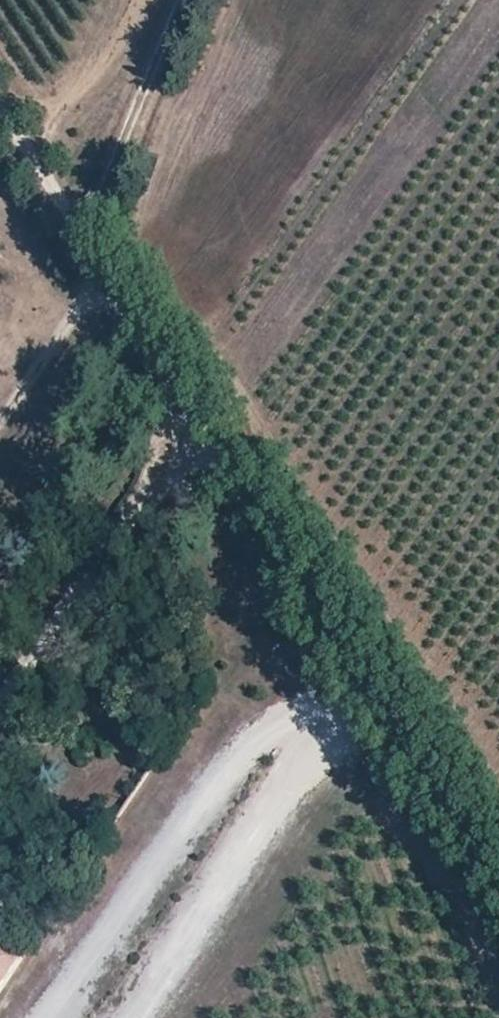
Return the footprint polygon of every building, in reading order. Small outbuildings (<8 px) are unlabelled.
[(22,958),(0,943),(0,990),(22,958)]
